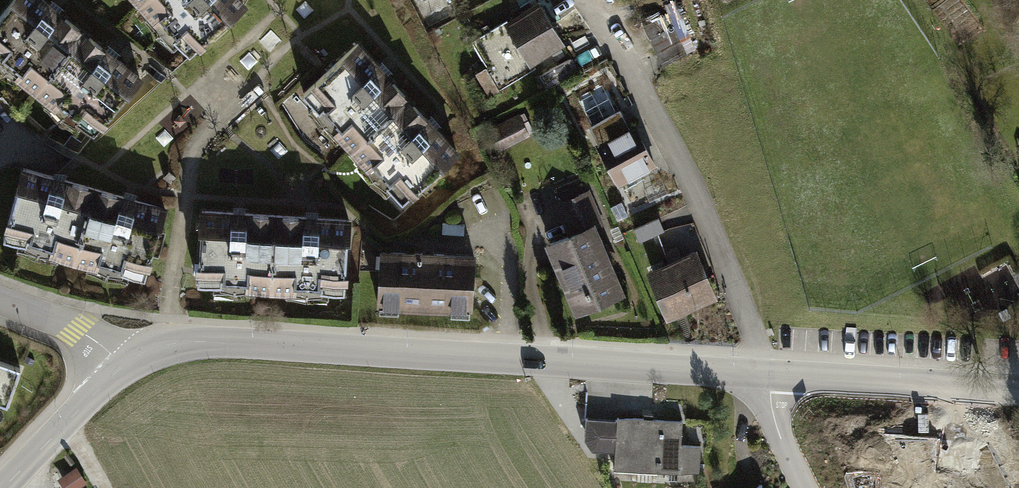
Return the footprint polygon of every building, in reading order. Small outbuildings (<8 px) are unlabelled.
[(45,0),(13,0),(0,16),(0,58),(38,88),(84,30),(45,0)] [(242,0),(144,0),(142,1),(193,55),(246,5),(242,0)] [(539,4),(552,25),(561,19),(549,0),(544,0),(539,3),(539,4)] [(539,4),(508,22),(530,59),(561,40),(552,25),(539,4)] [(668,13),(643,26),(663,65),(688,54),(668,13)] [(506,19),(471,40),(487,67),(486,68),(498,89),(535,67),(530,59),(508,22),(506,19)] [(141,76),(84,30),(38,88),(95,134),(141,76)] [(409,97),(358,43),(304,93),(355,147),(409,97)] [(459,150),(409,97),(355,147),(405,200),(459,150)] [(628,108),(590,125),(617,183),(655,165),(628,108)] [(516,120),(493,132),(501,146),(523,135),(516,120)] [(94,188),(23,168),(4,239),(75,258),(94,188)] [(165,207),(94,188),(75,258),(146,278),(165,207)] [(601,222),(588,193),(559,205),(572,234),(550,243),(578,309),(620,292),(592,226),(601,222)] [(277,216),(203,212),(199,285),(272,290),(277,216)] [(350,221),(277,216),(272,290),(346,294),(350,221)] [(658,219),(634,229),(639,241),(664,231),(658,219)] [(476,254),(379,250),(377,306),(474,309),(476,254)] [(717,295),(698,252),(649,273),(668,316),(717,295)] [(0,362),(0,403),(8,406),(20,369),(0,362)] [(683,422),(585,417),(584,440),(593,451),(615,452),(615,459),(658,461),(657,471),(700,473),(702,447),(682,446),(683,422)] [(879,447),(930,450),(930,476),(956,478),(962,487),(1013,487),(985,434),(881,427),(879,447)] [(60,475),(68,487),(89,487),(95,484),(81,462),(60,475)]
